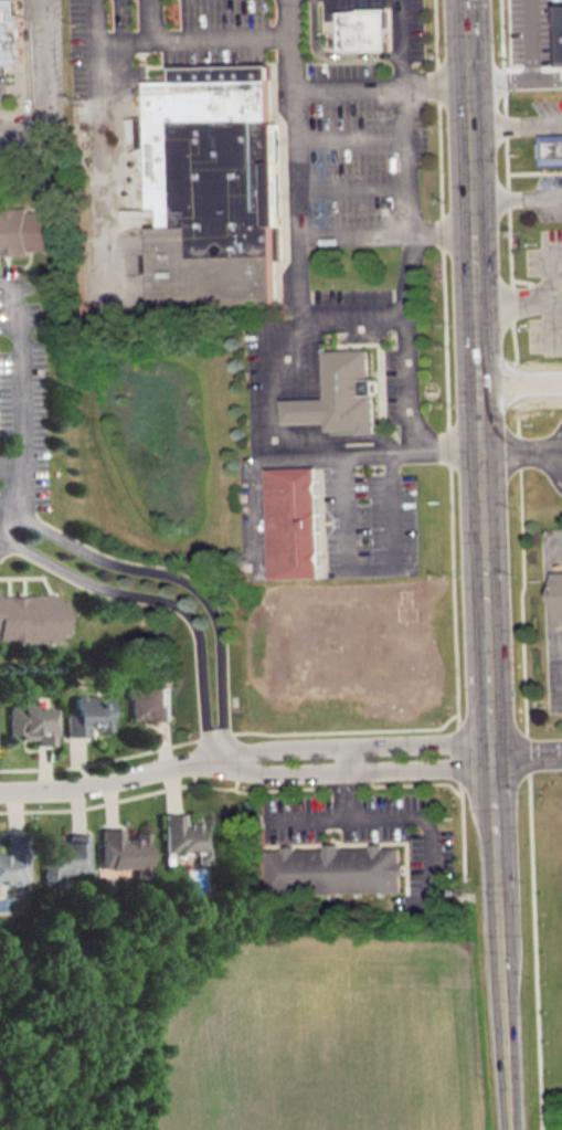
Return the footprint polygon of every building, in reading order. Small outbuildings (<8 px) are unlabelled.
[(21,54),(20,4),(14,4),(14,0),(0,0),(0,54),(21,54)] [(341,10),(341,49),(388,49),(386,10),(341,10)] [(151,305),(149,226),(159,226),(159,210),(149,210),(148,170),(138,170),(137,119),(149,119),(149,104),(148,84),(179,83),(179,70),(274,67),(276,159),(284,159),(286,228),(277,229),(277,247),(278,303),(151,305)] [(540,163),(561,163),(561,133),(539,134),(540,163)] [(58,252),(56,207),(0,209),(0,253),(58,252)] [(324,350),(369,349),(370,380),(377,379),(378,393),(373,393),(374,432),(358,433),(358,429),(326,429),(326,420),(325,397),(324,350)] [(325,397),(282,398),(283,422),(326,420),(325,397)] [(316,466),(266,467),(269,578),(319,577),(316,466)] [(561,626),(561,571),(553,571),(555,626),(561,626)] [(57,642),(57,635),(65,635),(64,600),(55,600),(55,594),(0,595),(0,643),(57,642)] [(129,717),(153,717),(153,720),(171,720),(170,684),(129,685),(129,717)] [(72,712),(64,712),(64,736),(85,736),(85,729),(109,728),(108,695),(71,696),(72,712)] [(7,705),(17,705),(17,703),(30,703),(30,707),(49,707),(50,743),(33,743),(33,738),(18,738),(18,733),(8,733),(7,705)] [(160,814),(161,854),(193,853),(193,863),(208,862),(207,817),(194,817),(194,822),(181,823),(180,813),(160,814)] [(98,829),(99,868),(131,868),(131,878),(145,877),(144,831),(131,832),(131,838),(119,838),(119,828),(98,829)] [(85,833),(65,834),(65,842),(54,842),(54,838),(39,838),(39,884),(54,883),(54,873),(86,873),(85,833)] [(25,835),(4,835),(4,853),(0,853),(0,882),(25,882),(25,835)] [(269,891),(400,890),(400,874),(404,874),(404,862),(399,862),(399,846),(339,846),(339,843),(325,843),(325,848),(269,848),(269,891)]
